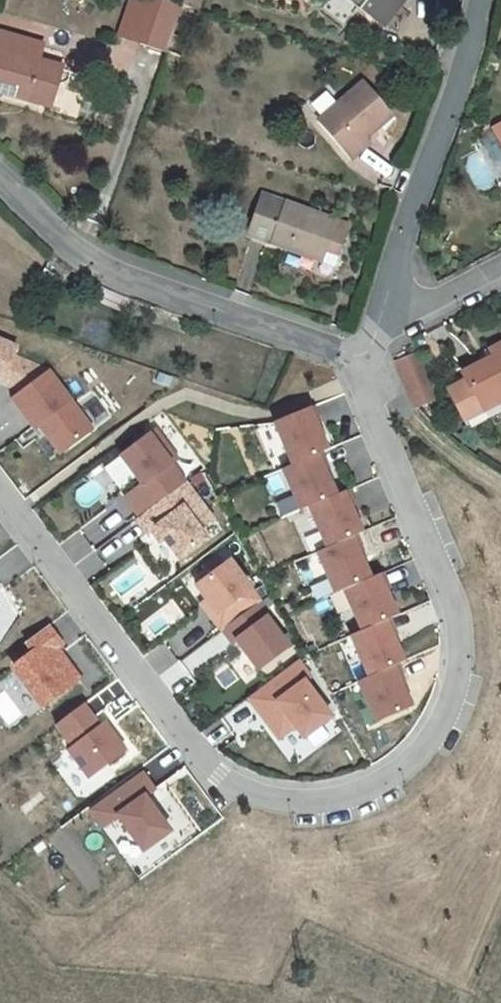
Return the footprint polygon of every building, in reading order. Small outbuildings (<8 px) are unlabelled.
[(154,0),(135,0),(122,39),(140,45),(154,0)] [(140,45),(166,53),(184,2),(177,0),(154,0),(140,45)] [(384,23),(402,0),(356,0),(384,23)] [(184,2),(166,53),(166,54),(181,59),(199,6),(184,2)] [(0,34),(0,51),(36,60),(40,45),(0,34)] [(41,103),(51,64),(36,60),(0,51),(0,92),(4,93),(5,90),(26,96),(25,98),(41,103)] [(50,105),(60,67),(51,64),(41,103),(50,105)] [(342,100),(317,121),(345,154),(365,137),(391,114),(363,82),(342,100)] [(303,104),(317,121),(342,100),(327,83),(303,104)] [(365,137),(345,154),(349,158),(368,141),(365,137)] [(261,194),(247,235),(334,266),(346,232),(334,228),(336,221),(261,194)] [(348,225),(336,221),(334,228),(346,232),(348,225)] [(478,404),(500,392),(500,344),(491,349),(494,356),(462,373),(466,380),(448,389),(463,419),(481,410),(478,404)] [(26,402),(55,381),(15,365),(21,355),(0,346),(0,390),(26,402)] [(418,354),(396,363),(413,406),(436,396),(418,354)] [(481,410),(500,400),(500,392),(478,404),(481,410)] [(359,684),(377,727),(417,710),(399,666),(409,662),(391,620),(402,615),(385,574),(374,575),(357,535),(367,531),(350,491),(340,492),(330,468),(328,438),(315,408),(274,425),(293,468),(270,478),(285,514),(311,513),(327,551),(317,555),(334,595),(345,594),(357,623),(359,659),(368,680),(359,684)] [(222,533),(158,433),(121,455),(141,485),(122,497),(167,568),(222,533)] [(105,467),(120,490),(135,480),(120,457),(105,467)] [(196,584),(251,676),(292,651),(237,560),(196,584)] [(86,677),(49,626),(24,643),(31,654),(9,669),(17,681),(0,693),(0,709),(14,728),(86,677)] [(302,743),(338,719),(300,661),(245,697),(276,744),(294,732),(302,743)] [(91,701),(52,729),(89,781),(128,754),(91,701)] [(142,768),(86,808),(103,832),(120,820),(145,855),(176,833),(149,796),(158,790),(142,768)]
